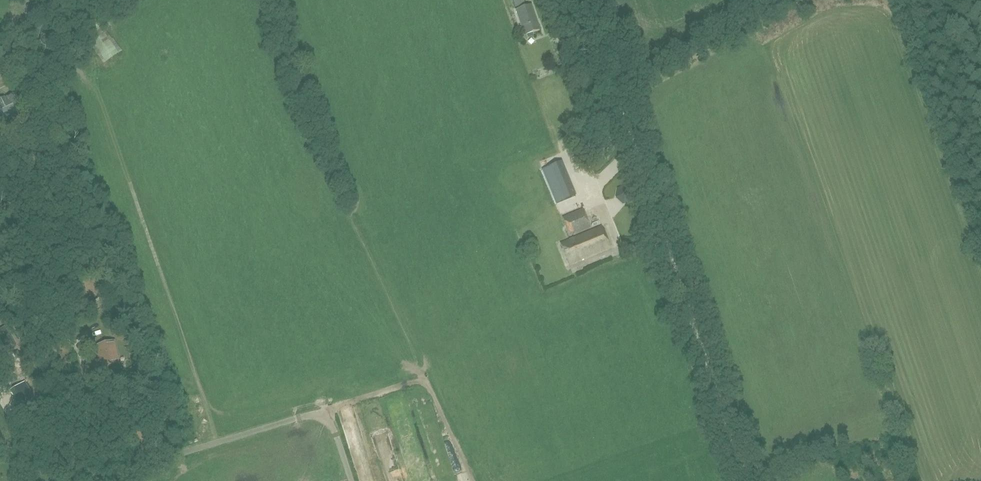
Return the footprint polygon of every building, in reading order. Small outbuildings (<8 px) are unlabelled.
[(531,5),(517,10),(525,35),(540,30),(531,5)] [(18,52),(8,63),(18,73),(29,61),(18,52)] [(23,107),(18,95),(0,103),(0,118),(23,107)] [(543,170),(557,204),(575,196),(562,163),(543,170)] [(617,189),(615,199),(623,205),(632,201),(634,191),(626,186),(617,189)] [(583,209),(563,217),(570,236),(591,228),(583,209)] [(601,227),(561,244),(569,265),(610,248),(601,227)] [(0,331),(0,341),(1,340),(8,352),(16,347),(5,328),(0,331)] [(112,343),(96,348),(97,353),(99,360),(103,359),(105,367),(118,363),(114,349),(112,343)] [(24,382),(10,391),(16,400),(30,391),(24,382)] [(15,466),(21,476),(32,470),(26,459),(15,466)]
